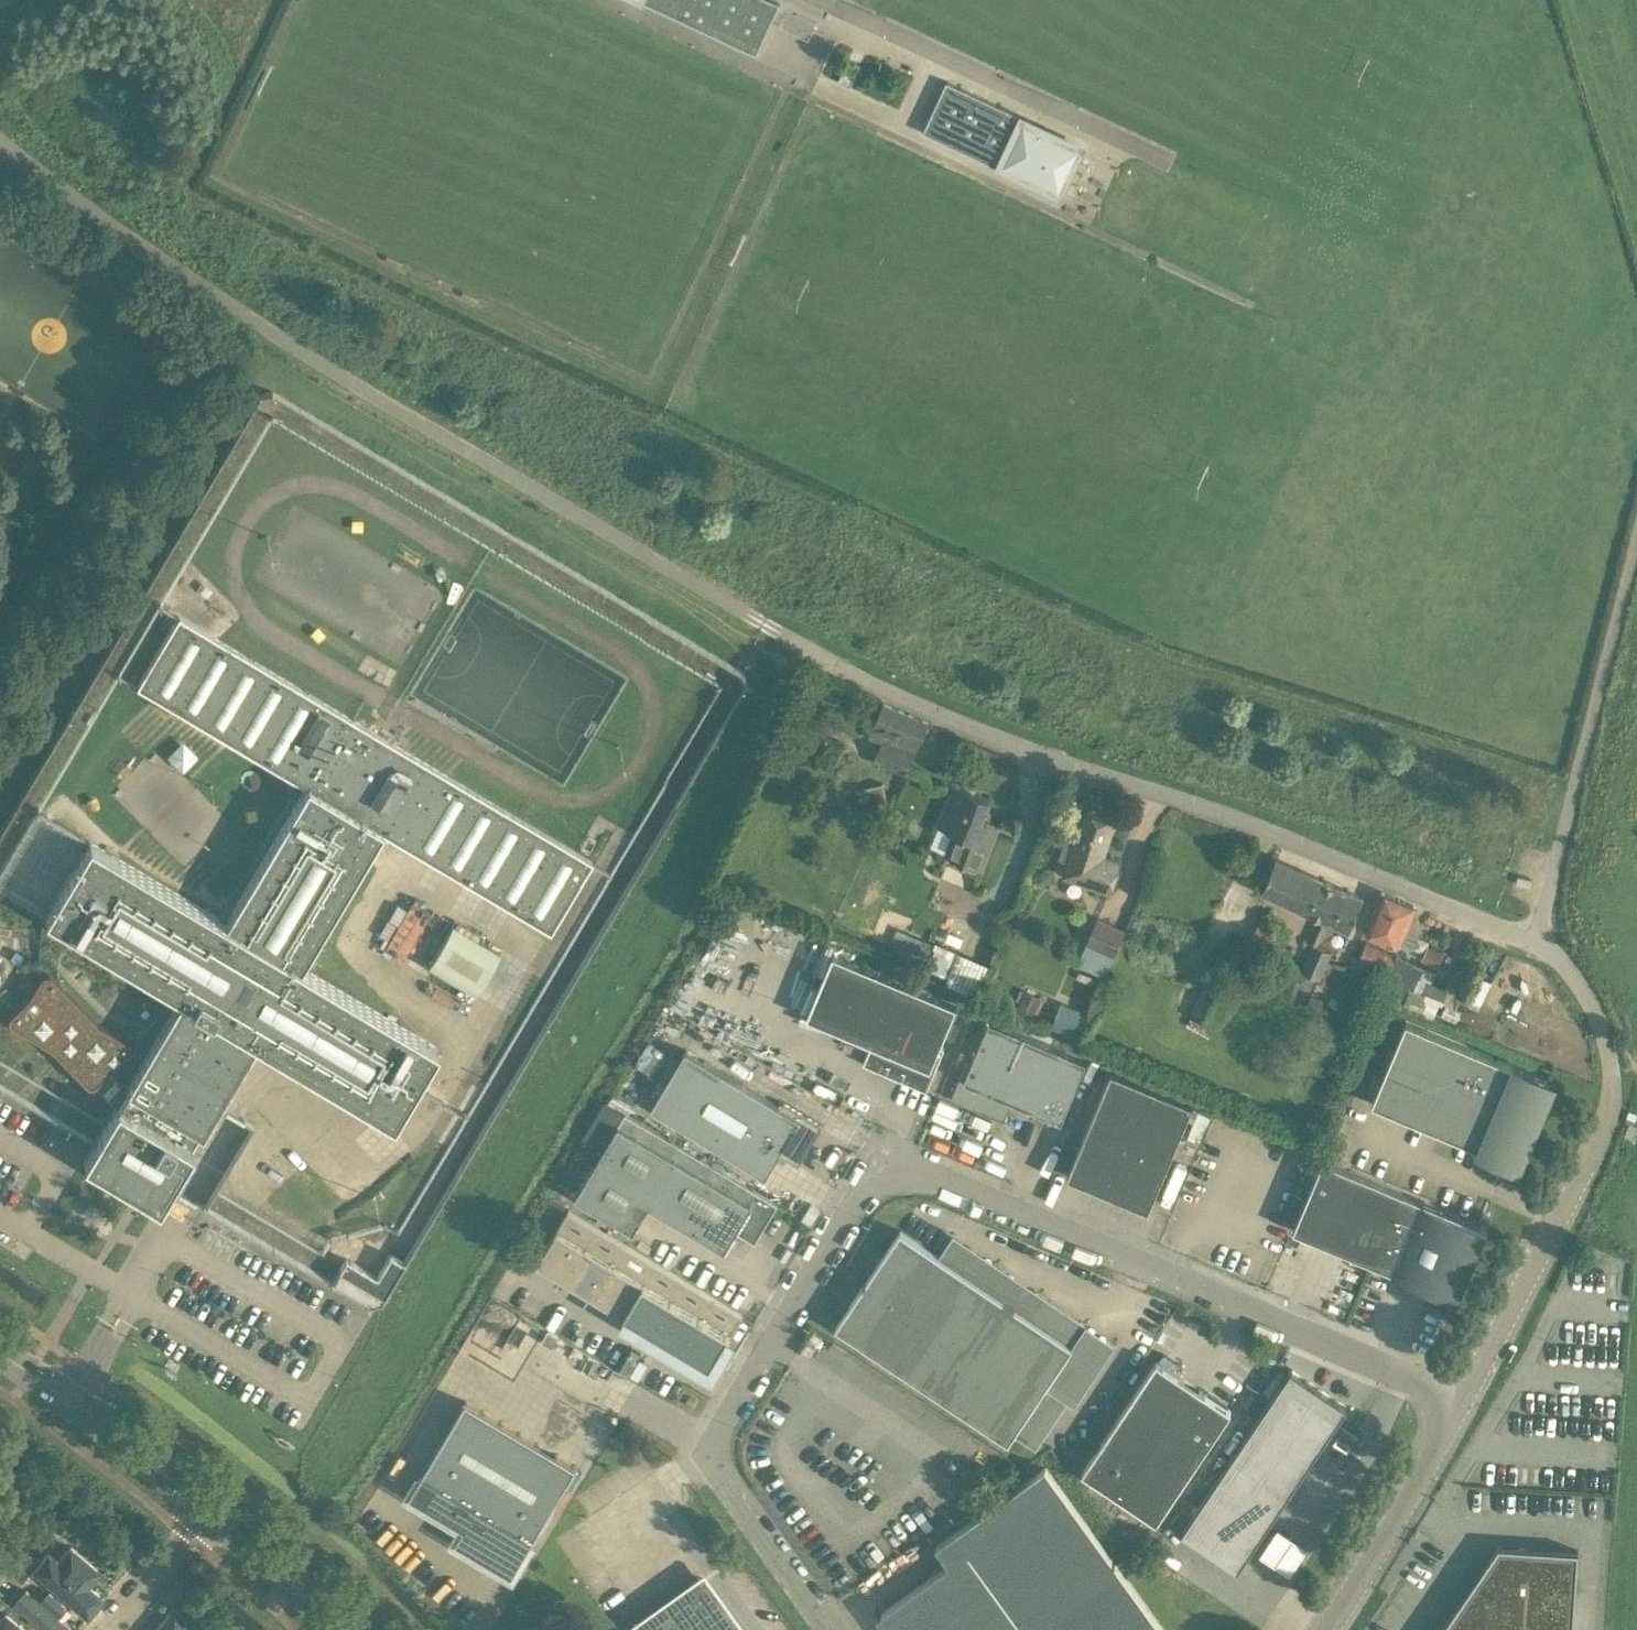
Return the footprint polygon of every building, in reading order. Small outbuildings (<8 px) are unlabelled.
[(756,53),(780,3),(774,0),(642,0),(756,53)] [(1027,118),(946,80),(922,131),(1004,169),(1006,164),(1058,189),(1078,147),(1025,123),(1027,118)] [(8,1017),(8,1018),(8,1019),(8,1020),(9,1021),(9,1022),(10,1023),(11,1024),(51,1047),(86,1083),(87,1084),(88,1085),(89,1085),(90,1085),(91,1085),(93,1085),(94,1084),(95,1084),(116,1105),(106,1120),(94,1142),(83,1160),(84,1160),(131,1188),(158,1204),(168,1186),(219,1101),(255,1040),(392,1121),(415,1082),(436,1046),(300,966),(381,830),(516,910),(550,930),(591,862),(557,841),(450,778),(412,755),(211,636),(177,616),(136,684),(170,705),(306,785),(225,921),(89,840),(44,915),(180,996),(127,1086),(122,1083),(109,1069),(129,1051),(129,1050),(130,1049),(130,1048),(130,1047),(130,1045),(130,1044),(130,1043),(129,1042),(128,1041),(127,1041),(96,1022),(50,975),(49,974),(48,973),(47,973),(46,973),(45,973),(44,973),(43,974),(42,974),(41,975),(40,976),(28,996),(10,1014),(9,1015),(8,1016),(8,1017)] [(883,702),(868,736),(882,742),(873,760),(904,774),(928,722),(883,702)] [(946,852),(966,860),(981,866),(993,834),(977,828),(988,799),(953,785),(938,825),(954,831),(946,852)] [(1084,812),(1064,874),(1109,889),(1118,861),(1102,856),(1113,822),(1084,812)] [(1262,891),(1322,918),(1337,885),(1277,858),(1262,891)] [(1362,896),(1337,885),(1322,918),(1323,918),(1335,924),(1347,929),(1362,896)] [(1385,892),(1367,931),(1381,937),(1398,898),(1385,892)] [(407,894),(379,942),(405,958),(434,909),(407,894)] [(1383,938),(1380,943),(1391,947),(1393,943),(1394,943),(1412,904),(1398,898),(1381,937),(1383,938)] [(1097,915),(1085,942),(1086,942),(1114,955),(1126,927),(1097,915)] [(1325,948),(1335,924),(1323,918),(1313,943),(1302,969),(1319,977),(1331,951),(1325,948)] [(451,924),(427,966),(475,993),(499,951),(451,924)] [(1281,937),(1257,925),(1250,940),(1274,951),(1281,937)] [(930,942),(909,933),(900,953),(922,962),(930,942)] [(1359,958),(1368,962),(1373,965),(1381,949),(1366,943),(1359,957),(1359,958)] [(1428,943),(1421,958),(1437,965),(1444,950),(1428,943)] [(1373,965),(1388,972),(1395,956),(1381,949),(1373,965)] [(963,950),(952,984),(977,992),(989,958),(963,950)] [(833,952),(806,1015),(872,1043),(863,1063),(926,1089),(944,1047),(940,1045),(957,1004),(833,952)] [(1397,953),(1395,956),(1388,972),(1392,974),(1384,992),(1407,1002),(1413,988),(1425,993),(1436,970),(1397,953)] [(1363,971),(1368,962),(1359,958),(1359,957),(1353,955),(1349,964),(1363,971)] [(1192,1012),(1215,1024),(1239,977),(1216,965),(1192,1012)] [(1024,991),(1017,1005),(1034,1013),(1040,998),(1024,991)] [(1323,999),(1311,994),(1306,1006),(1318,1011),(1323,999)] [(1061,1002),(1051,1026),(1076,1037),(1086,1012),(1061,1002)] [(1446,1005),(1441,1017),(1455,1023),(1460,1011),(1446,1005)] [(966,1061),(951,1098),(1004,1120),(1012,1100),(1061,1120),(1087,1059),(989,1018),(970,1063),(966,1061)] [(1371,1102),(1514,1162),(1549,1079),(1406,1019),(1371,1102)] [(686,1048),(651,1106),(765,1175),(779,1153),(798,1164),(822,1125),(783,1102),(780,1106),(686,1048)] [(1108,1191),(1152,1086),(1111,1069),(1067,1174),(1108,1191)] [(1192,1103),(1152,1086),(1108,1191),(1148,1208),(1192,1103)] [(587,1138),(603,1148),(575,1196),(633,1231),(649,1204),(725,1250),(736,1230),(755,1241),(778,1203),(607,1101),(604,1099),(583,1136),(587,1138)] [(1293,1228),(1457,1297),(1487,1226),(1322,1157),(1293,1228)] [(342,1205),(365,1185),(342,1160),(320,1181),(342,1205)] [(214,1202),(224,1182),(202,1171),(192,1191),(214,1202)] [(537,1261),(567,1278),(598,1227),(568,1209),(537,1261)] [(567,1278),(596,1295),(626,1244),(598,1227),(567,1278)] [(900,1229),(835,1325),(1008,1441),(1014,1432),(1015,1431),(1073,1344),(940,1256),(938,1254),(900,1229)] [(596,1295),(624,1313),(655,1261),(626,1244),(596,1295)] [(329,1281),(366,1303),(380,1300),(389,1284),(403,1261),(388,1252),(375,1275),(344,1257),(329,1281)] [(624,1313),(653,1330),(684,1278),(655,1261),(624,1313)] [(653,1330),(682,1347),(712,1295),(684,1278),(653,1330)] [(712,1295),(682,1347),(711,1364),(742,1313),(712,1295)] [(552,1347),(559,1335),(548,1329),(541,1340),(552,1347)] [(1082,1471),(1156,1521),(1231,1410),(1156,1360),(1082,1471)] [(1181,1531),(1224,1560),(1237,1569),(1247,1555),(1338,1421),(1337,1421),(1346,1407),(1333,1398),(1334,1398),(1291,1369),(1181,1531)] [(576,1466),(466,1400),(410,1494),(464,1526),(456,1540),(512,1573),(576,1466)] [(888,1629),(1163,1629),(1045,1465),(935,1544),(949,1562),(877,1614),(888,1629)] [(1307,1540),(1278,1521),(1261,1548),(1290,1567),(1307,1540)] [(31,1568),(89,1616),(106,1596),(89,1582),(100,1568),(68,1541),(56,1555),(48,1548),(36,1562),(31,1568)] [(1578,1549),(1498,1544),(1440,1629),(1573,1629),(1578,1549)] [(705,1579),(641,1625),(643,1627),(638,1629),(741,1629),(705,1579)] [(10,1600),(46,1629),(68,1629),(72,1626),(56,1613),(65,1602),(46,1587),(38,1597),(23,1585),(10,1600)] [(171,1602),(148,1629),(206,1629),(171,1602)] [(5,1608),(0,1613),(0,1629),(29,1629),(5,1608)]
